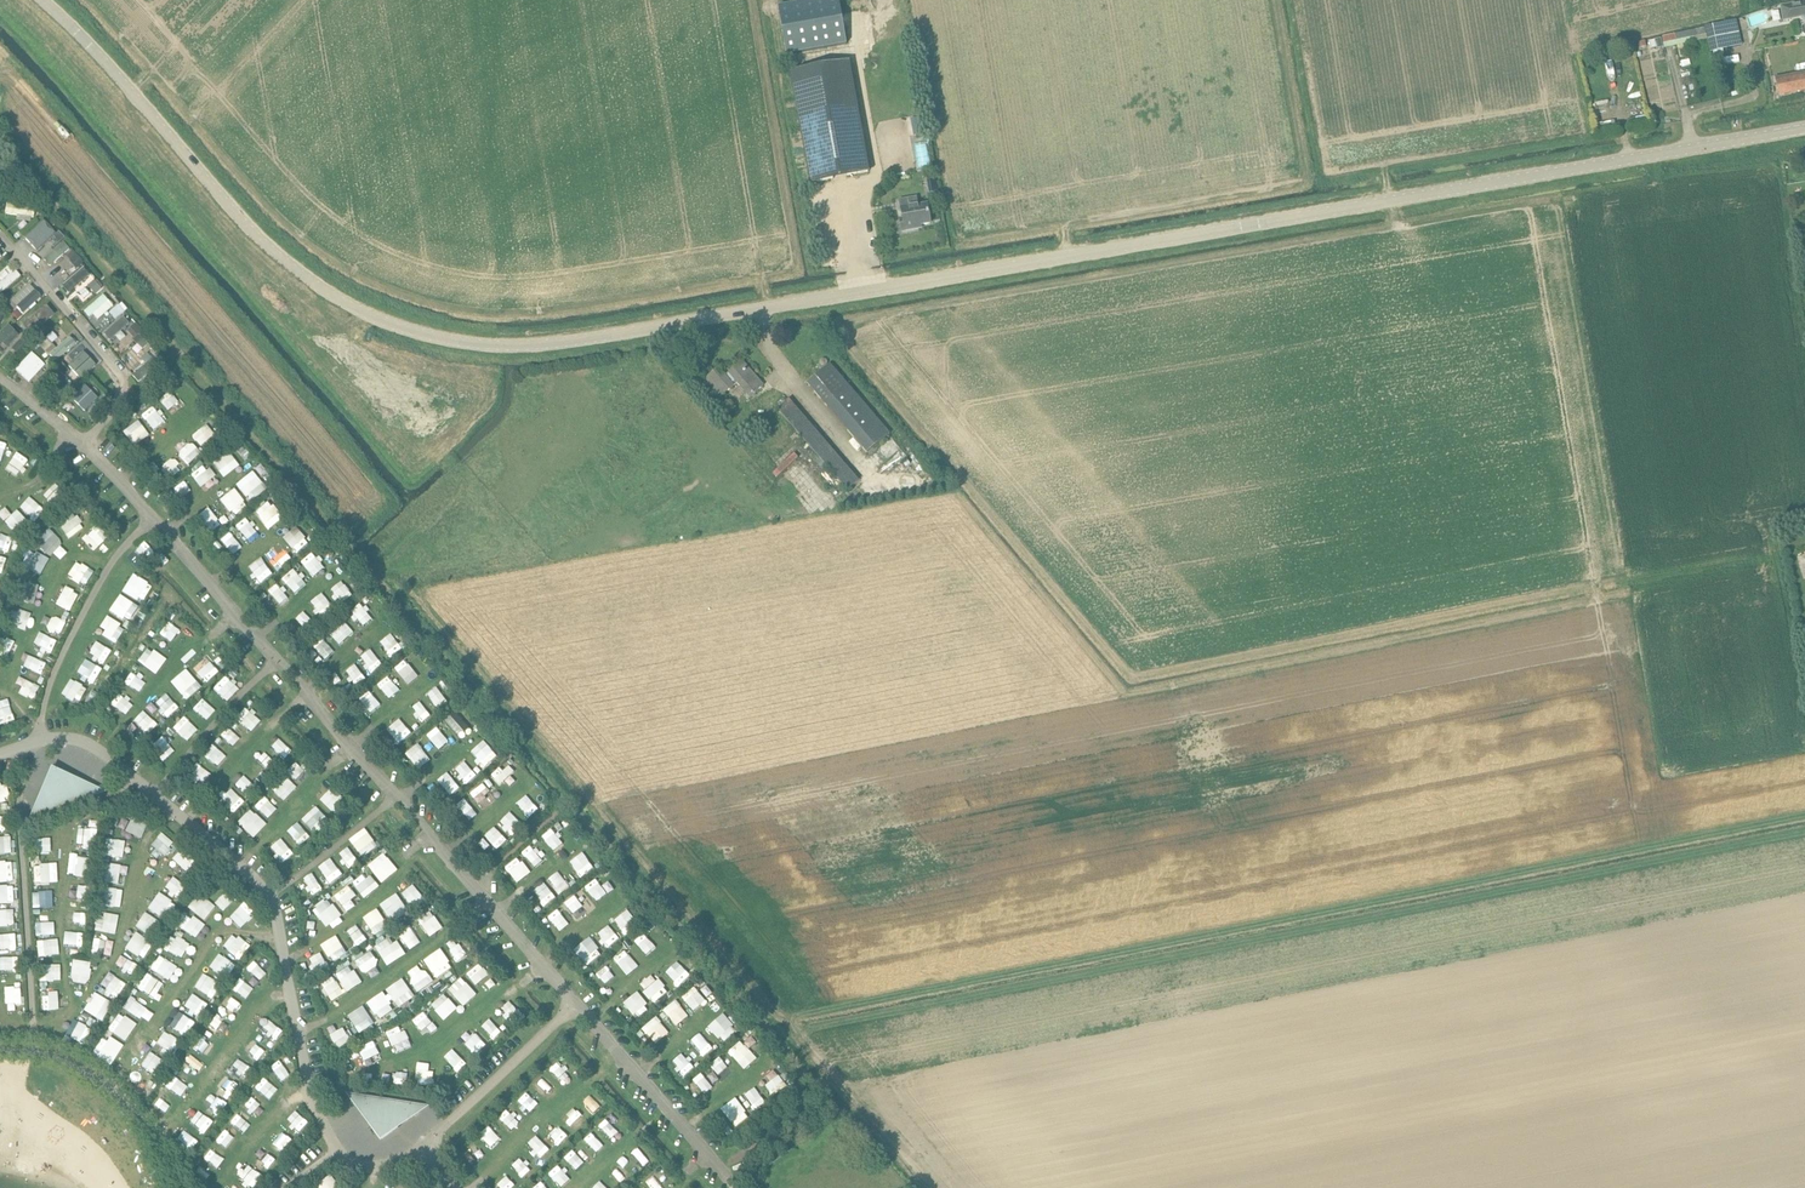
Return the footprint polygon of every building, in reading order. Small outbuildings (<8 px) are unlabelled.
[(791,56),(857,46),(849,0),(828,0),(783,7),(791,56)] [(1780,7),(1784,23),(1803,19),(1804,25),(1804,2),(1780,7)] [(1741,46),(1738,28),(1736,19),(1716,25),(1662,38),(1665,49),(1678,46),(1681,58),(1686,57),(1685,54),(1691,52),(1690,44),(1708,40),(1711,52),(1741,46)] [(1661,38),(1654,40),(1656,49),(1663,48),(1661,38)] [(1631,47),(1624,49),(1625,56),(1632,54),(1631,47)] [(811,182),(869,172),(849,62),(791,73),(811,182)] [(1804,91),(1804,75),(1775,81),(1779,97),(1804,91)] [(934,175),(926,177),(929,193),(938,192),(934,175)] [(900,201),(903,219),(900,219),(902,232),(914,229),(914,227),(931,224),(927,204),(918,206),(917,198),(900,201)] [(2,215),(23,217),(24,208),(3,205),(2,215)] [(37,252),(56,235),(43,221),(24,238),(37,252)] [(49,267),(69,250),(64,243),(43,260),(49,267)] [(76,255),(69,262),(75,269),(83,263),(76,255)] [(68,293),(89,276),(83,269),(63,286),(68,293)] [(21,276),(15,270),(12,272),(0,283),(0,294),(21,276)] [(93,280),(87,286),(94,295),(101,289),(100,288),(95,282),(93,280)] [(21,313),(41,296),(36,290),(16,307),(21,313)] [(89,318),(107,302),(103,296),(84,312),(89,318)] [(46,306),(23,327),(31,335),(54,315),(46,306)] [(15,311),(10,316),(15,322),(20,317),(15,311)] [(109,341),(128,324),(123,318),(104,335),(109,341)] [(0,334),(0,347),(2,344),(7,339),(12,343),(19,335),(14,331),(8,325),(0,334)] [(136,336),(132,340),(140,349),(147,343),(139,334),(138,334),(136,336)] [(56,349),(49,355),(55,362),(76,344),(69,337),(56,349)] [(20,339),(11,349),(19,356),(28,346),(20,339)] [(73,361),(67,366),(80,380),(88,373),(96,366),(83,352),(73,361)] [(31,354),(15,370),(29,383),(44,366),(31,354)] [(49,358),(44,363),(49,367),(53,363),(49,358)] [(146,364),(132,376),(138,383),(158,366),(152,359),(151,359),(146,364)] [(764,386),(750,370),(742,361),(725,376),(718,368),(704,380),(720,398),(737,384),(750,398),(764,386)] [(807,383),(815,393),(867,455),(889,436),(838,373),(830,364),(807,383)] [(84,386),(71,399),(84,412),(97,399),(85,387),(84,386)] [(106,396),(98,405),(102,409),(111,400),(106,396)] [(859,480),(790,400),(786,401),(784,399),(778,403),(781,407),(778,409),(847,490),(859,480)] [(133,410),(128,414),(132,419),(137,415),(133,410)] [(224,428),(219,431),(223,436),(228,432),(224,428)] [(896,432),(892,435),(897,440),(901,437),(896,432)] [(223,516),(218,521),(223,526),(228,522),(223,516)] [(1796,554),(1803,572),(1804,572),(1804,564),(1801,552),(1796,554)] [(155,558),(163,567),(168,563),(160,553),(155,558)] [(252,581),(248,584),(253,590),(257,587),(252,581)] [(372,592),(367,597),(370,601),(376,596),(372,592)] [(65,612),(61,619),(65,621),(69,614),(65,612)] [(126,621),(122,627),(127,630),(131,624),(126,621)] [(299,634),(294,637),(298,642),(302,639),(299,634)] [(344,687),(339,691),(344,697),(349,693),(344,687)] [(172,728),(167,733),(171,737),(176,733),(172,728)] [(49,779),(33,815),(40,817),(93,796),(95,790),(59,774),(55,774),(51,775),(49,779)] [(453,809),(448,813),(452,817),(457,813),(453,809)] [(198,865),(193,871),(198,875),(203,869),(198,865)] [(608,868),(603,872),(606,876),(611,873),(608,868)] [(310,901),(306,905),(309,910),(314,906),(310,901)] [(434,905),(430,909),(433,914),(438,910),(434,905)] [(308,922),(307,930),(314,931),(315,923),(308,922)] [(362,952),(352,958),(354,961),(364,955),(362,952)] [(348,961),(336,969),(338,972),(350,964),(348,961)] [(585,965),(581,969),(584,973),(589,970),(585,965)] [(649,978),(641,984),(646,989),(653,983),(649,978)] [(701,982),(696,985),(701,992),(706,988),(701,982)] [(90,1023),(88,1026),(95,1029),(98,1023),(92,1019),(90,1023)] [(740,1022),(734,1027),(738,1032),(744,1027),(740,1022)] [(415,1105),(359,1096),(354,1101),(377,1132),(380,1135),(384,1136),(388,1134),(420,1111),(415,1105)] [(729,1127),(723,1131),(728,1137),(734,1133),(729,1127)]
